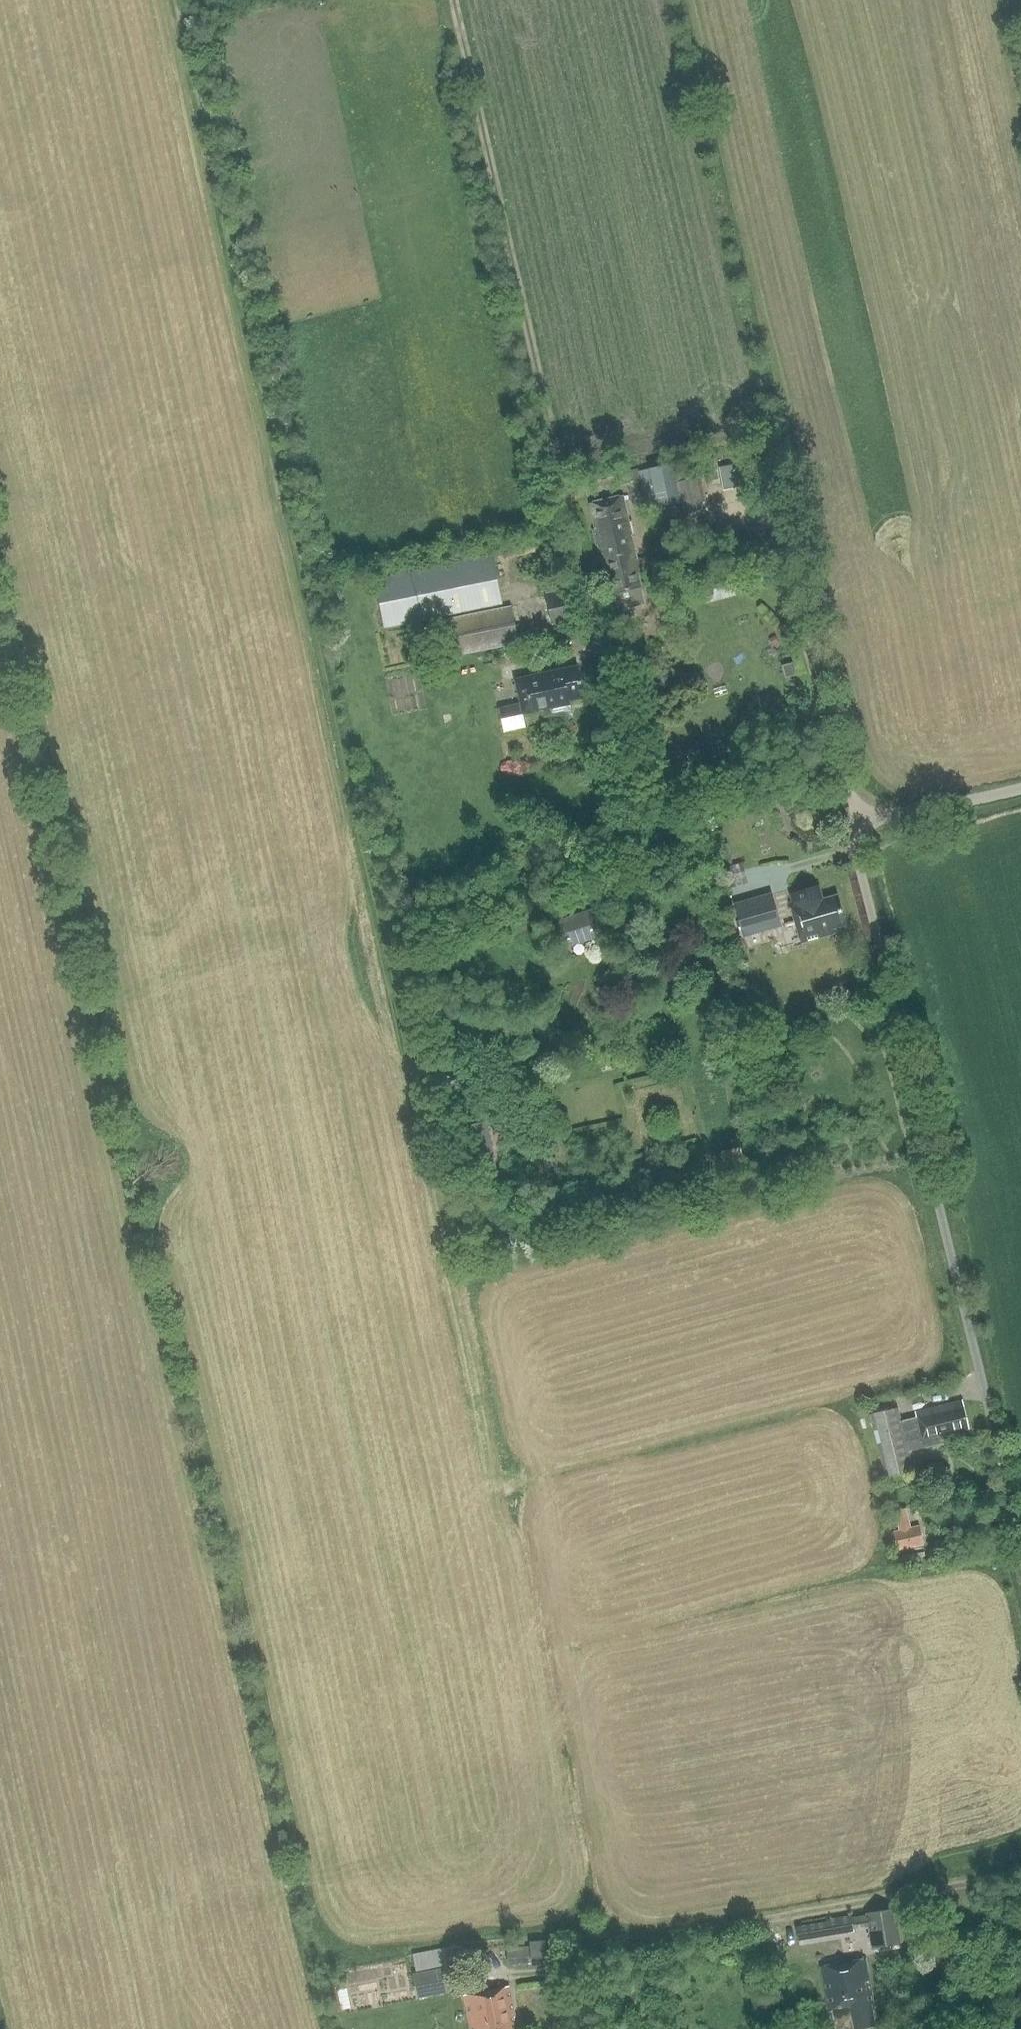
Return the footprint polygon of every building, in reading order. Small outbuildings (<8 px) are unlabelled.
[(696,479),(714,475),(709,453),(636,470),(645,510),(681,502),(684,514),(702,509),(696,479)] [(636,559),(631,536),(635,535),(631,520),(628,521),(623,496),(590,503),(595,529),(593,529),(599,561),(603,560),(606,576),(610,575),(614,594),(641,588),(638,573),(643,572),(640,559),(636,559)] [(375,579),(385,628),(503,603),(493,555),(375,579)] [(511,606),(442,620),(449,657),(455,656),(455,658),(463,657),(462,655),(519,643),(511,606)] [(565,703),(583,699),(576,666),(515,680),(520,704),(498,709),(504,733),(526,728),(523,715),(550,709),(552,719),(568,715),(565,703)] [(631,861),(642,858),(639,849),(629,853),(631,861)] [(732,865),(734,881),(747,880),(745,863),(732,865)] [(821,905),(817,889),(786,897),(789,908),(787,909),(798,947),(832,938),(830,934),(843,930),(835,901),(821,905)] [(779,925),(771,894),(735,904),(744,935),(779,925)] [(557,922),(566,950),(609,936),(600,908),(557,922)] [(490,1119),(466,1123),(474,1176),(498,1173),(490,1119)] [(923,1447),(940,1442),(939,1437),(944,1436),(969,1430),(962,1400),(914,1412),(915,1417),(901,1421),(898,1406),(870,1413),(886,1476),(913,1469),(908,1450),(923,1447)] [(919,1525),(911,1527),(906,1508),(895,1510),(899,1530),(894,1531),(898,1550),(924,1545),(919,1525)] [(871,1948),(901,1943),(895,1908),(866,1913),(871,1948)] [(829,1935),(854,1931),(851,1915),(827,1919),(829,1935)] [(459,1945),(413,1954),(416,1971),(463,1962),(459,1945)] [(516,1963),(514,1946),(506,1947),(508,1964),(516,1963)] [(874,2027),(870,2004),(873,2004),(865,1959),(821,1967),(828,2012),(832,2011),(835,2028),(863,2028),(874,2027)] [(443,1967),(413,1973),(418,1998),(448,1992),(443,1967)] [(513,2017),(515,2017),(509,1988),(463,1997),(470,2028),(515,2028),(513,2017)]
